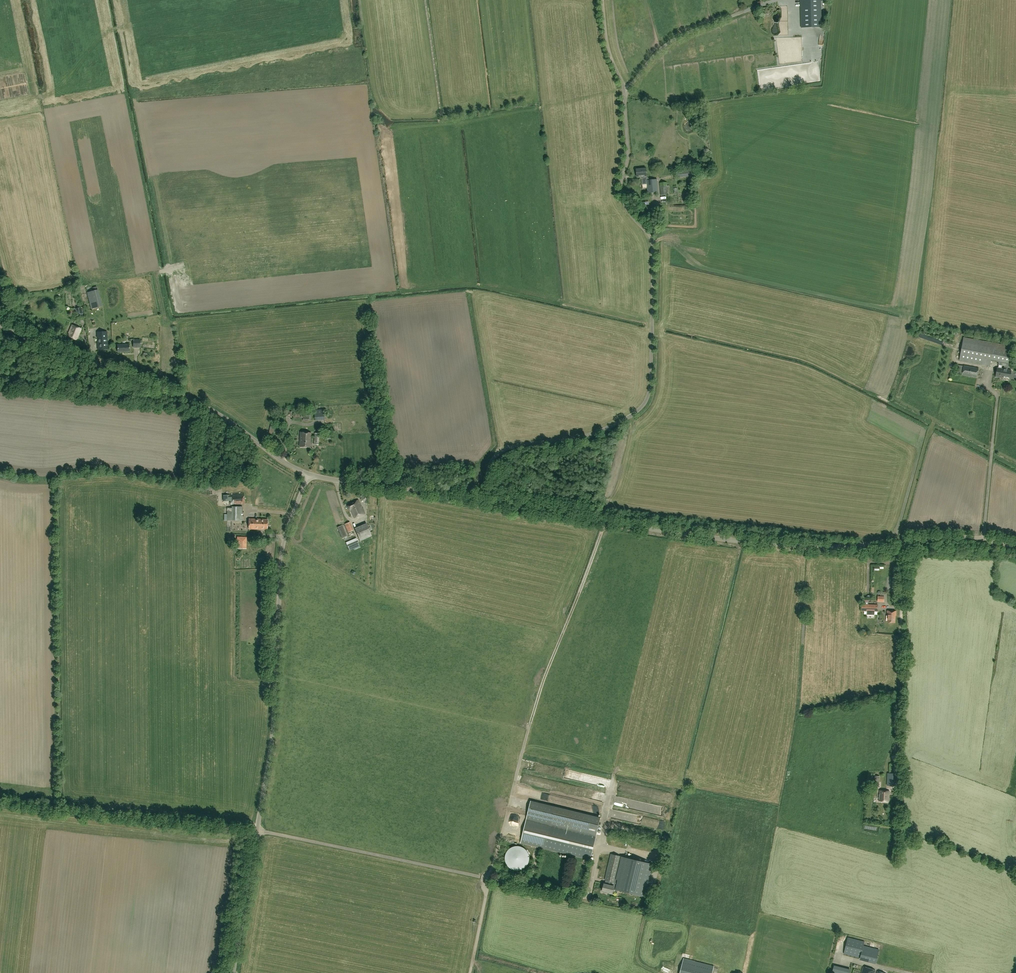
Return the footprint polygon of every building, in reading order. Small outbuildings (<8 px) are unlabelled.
[(821,26),(820,0),(808,0),(800,0),(801,27),(821,26)] [(658,192),(657,179),(649,180),(649,178),(648,178),(647,178),(647,176),(646,168),(636,169),(637,177),(641,176),(642,184),(647,184),(648,193),(658,192)] [(87,293),(90,306),(88,307),(89,309),(91,309),(103,306),(98,290),(87,293)] [(72,325),(67,336),(76,340),(81,329),(72,325)] [(108,349),(107,335),(97,335),(98,350),(108,349)] [(1011,347),(963,338),(959,361),(990,366),(991,360),(999,362),(998,365),(1005,366),(1004,369),(1007,370),(1008,367),(1011,347)] [(117,345),(118,353),(130,352),(129,344),(117,345)] [(962,374),(962,375),(976,378),(978,368),(964,365),(963,366),(959,365),(957,373),(962,374)] [(1011,371),(1007,370),(1004,369),(997,368),(996,377),(1010,379),(1011,371)] [(325,420),(324,409),(314,410),(315,420),(325,420)] [(300,447),(310,447),(311,433),(301,433),(300,447)] [(230,494),(231,505),(244,503),(244,493),(230,494)] [(351,510),(354,517),(364,513),(358,499),(347,505),(350,510),(351,510)] [(227,507),(227,512),(227,514),(224,514),(224,520),(231,520),(242,521),(243,506),(232,506),(232,507),(227,507)] [(257,522),(258,519),(249,519),(249,529),(257,529),(257,522)] [(268,519),(258,519),(257,522),(257,529),(267,529),(268,519)] [(350,522),(345,524),(348,532),(354,530),(350,522)] [(342,538),(347,536),(342,525),(338,527),(342,538)] [(247,538),(247,533),(239,533),(238,544),(245,544),(245,541),(242,541),(242,538),(247,538)] [(356,537),(346,542),(349,550),(360,546),(356,537)] [(888,622),(895,622),(895,615),(896,615),(896,611),(887,611),(887,615),(888,615),(888,622)] [(879,801),(889,802),(889,791),(879,790),(879,801)] [(600,818),(553,806),(531,801),(521,842),(590,859),(600,818)] [(508,866),(511,869),(514,870),(517,871),(520,871),(523,870),(526,868),(528,865),(530,862),(530,858),(530,854),(528,851),(525,848),(522,846),(518,846),(514,846),(511,848),(508,850),(506,853),(505,856),(505,860),(506,863),(508,866)] [(605,879),(606,880),(615,882),(616,879),(621,856),(611,854),(605,879)] [(646,896),(653,864),(623,857),(617,879),(616,879),(615,882),(606,880),(605,883),(604,883),(602,890),(612,893),(613,888),(646,896)] [(860,958),(876,962),(879,949),(863,945),(864,941),(848,937),(844,953),(860,957),(860,958)] [(680,972),(712,972),(714,966),(684,958),(680,972)]
